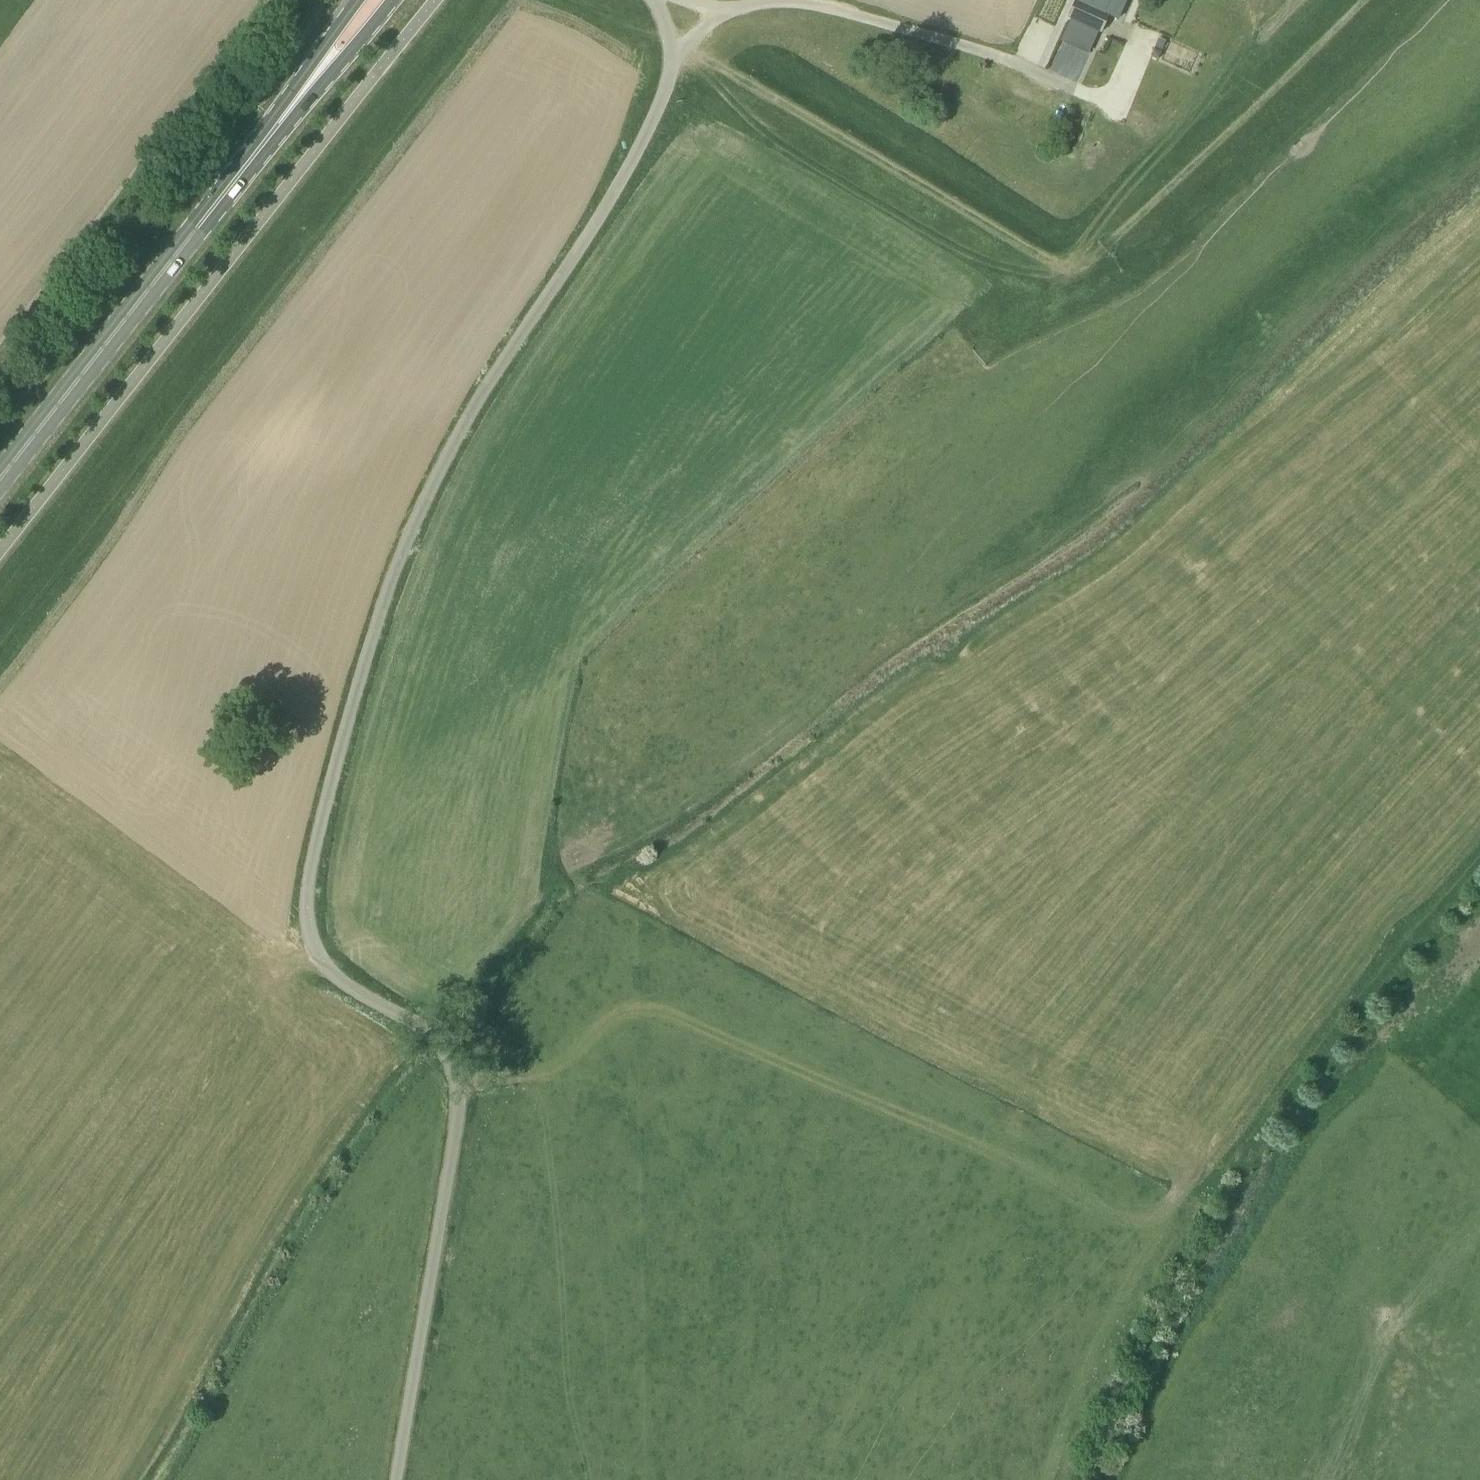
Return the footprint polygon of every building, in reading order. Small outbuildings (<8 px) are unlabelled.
[(1109,16),(1109,15),(1105,13),(1107,9),(1111,0),(1079,0),(1079,1),(1076,0),(1068,18),(1072,20),(1097,31),(1101,33),(1109,16)] [(1150,57),(1157,60),(1161,52),(1154,49),(1150,57)]
